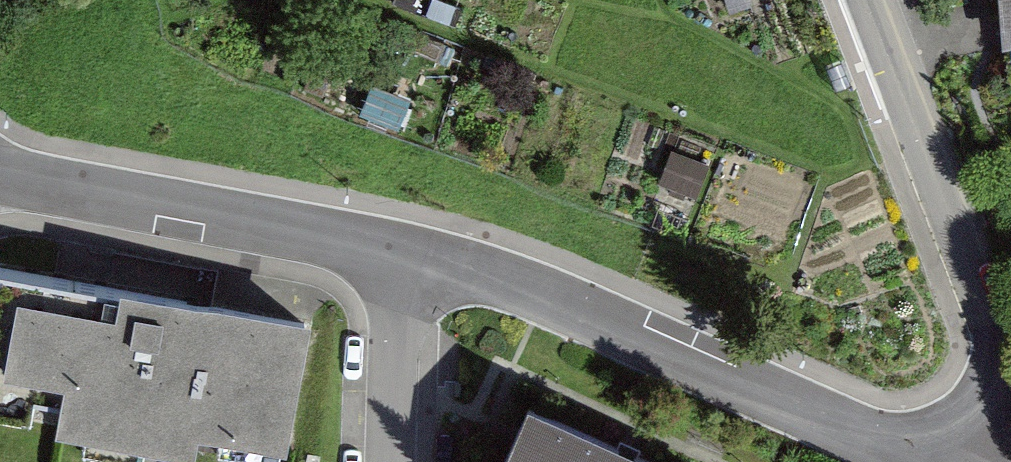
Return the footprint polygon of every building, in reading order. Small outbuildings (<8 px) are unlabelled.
[(1001,54),(1010,53),(1010,0),(997,0),(1001,54)] [(0,277),(0,418),(32,424),(30,435),(170,461),(174,439),(295,461),(318,336),(0,277)] [(509,409),(486,461),(631,461),(509,409)]
